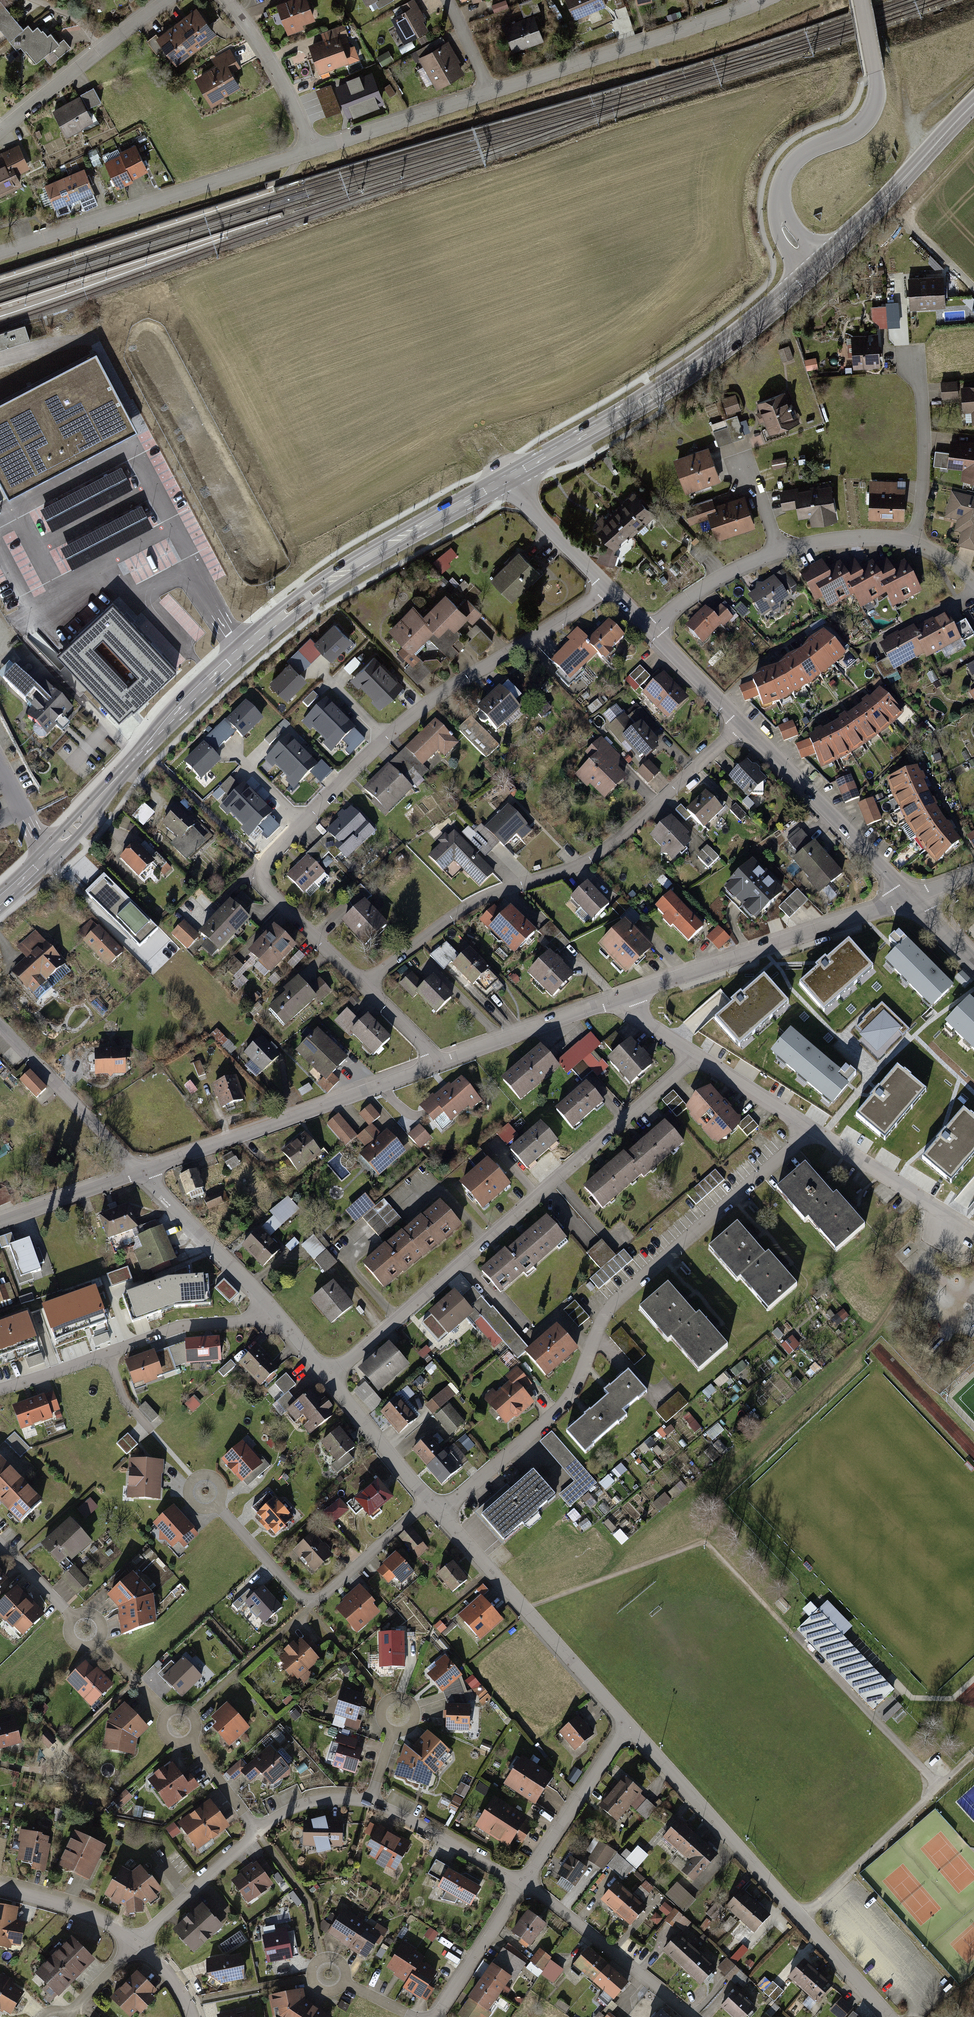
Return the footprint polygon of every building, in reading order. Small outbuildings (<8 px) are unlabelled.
[(26,26),(4,0),(0,0),(0,24),(12,38),(26,26)] [(281,4),(289,31),(306,26),(305,22),(318,18),(313,0),(294,0),(281,4)] [(374,1),(378,8),(392,0),(377,0),(374,1)] [(394,18),(408,42),(432,28),(416,0),(410,0),(396,7),(400,15),(394,18)] [(522,5),(527,16),(542,11),(537,0),(535,0),(522,5)] [(576,15),(607,3),(606,0),(570,0),(576,15)] [(197,9),(178,23),(198,50),(217,35),(197,9)] [(535,16),(507,28),(517,52),(546,40),(535,16)] [(26,26),(12,38),(20,47),(23,44),(28,50),(32,47),(42,59),(47,55),(55,63),(74,47),(66,39),(63,42),(54,32),(50,35),(41,25),(35,30),(30,23),(26,26)] [(180,62),(198,50),(178,23),(160,36),(169,48),(180,62)] [(328,40),(341,35),(348,33),(345,25),(325,32),(328,40)] [(160,54),(169,48),(160,36),(158,33),(149,40),(160,54)] [(433,52),(448,43),(443,34),(428,43),(433,52)] [(341,35),(328,40),(312,46),(316,56),(312,58),(317,71),(350,59),(341,35)] [(433,52),(422,58),(439,87),(465,71),(448,43),(433,52)] [(226,62),(231,71),(239,66),(230,50),(216,58),(220,65),(226,62)] [(226,62),(220,65),(200,76),(214,101),(240,87),(231,71),(226,62)] [(372,72),(335,86),(348,119),(385,104),(372,72)] [(317,89),(327,117),(342,112),(332,84),(317,89)] [(86,93),(93,106),(106,99),(98,86),(86,93)] [(94,120),(81,96),(55,110),(69,134),(94,120)] [(23,183),(18,172),(28,168),(17,144),(0,152),(0,194),(23,183)] [(123,154),(133,177),(147,171),(136,146),(122,152),(123,154)] [(133,177),(123,154),(107,161),(119,187),(134,180),(133,177)] [(87,168),(50,183),(60,207),(83,198),(97,192),(87,168)] [(102,202),(97,192),(83,198),(87,208),(102,202)] [(947,276),(911,277),(912,307),(948,305),(947,276)] [(908,325),(906,304),(871,306),(872,319),(879,327),(908,325)] [(0,334),(0,350),(30,341),(25,326),(0,334)] [(879,332),(852,334),(855,366),(881,365),(879,332)] [(789,346),(778,350),(784,363),(795,359),(789,346)] [(0,406),(0,483),(9,501),(137,434),(95,356),(0,406)] [(942,386),(943,399),(964,398),(965,409),(973,408),(973,411),(973,385),(942,386)] [(788,390),(758,401),(762,411),(758,413),(761,421),(764,420),(768,433),(799,422),(788,390)] [(737,394),(723,398),(728,414),(741,410),(737,394)] [(739,414),(728,417),(730,424),(736,440),(746,437),(739,414)] [(736,440),(730,424),(714,430),(719,446),(736,440)] [(954,438),(951,467),(967,469),(965,480),(973,481),(973,440),(954,438)] [(712,447),(678,459),(688,489),(723,477),(712,447)] [(948,450),(935,449),(934,465),(947,466),(948,450)] [(121,468),(41,510),(53,532),(133,490),(121,468)] [(901,481),(872,481),(872,490),(868,490),(868,502),(872,502),(872,516),(907,515),(907,488),(901,488),(901,481)] [(802,505),(800,491),(799,487),(782,490),(784,507),(802,505)] [(800,491),(802,505),(803,514),(813,513),(814,521),(837,518),(833,487),(800,491)] [(954,491),(947,518),(960,521),(957,532),(964,534),(961,544),(973,547),(973,496),(954,491)] [(613,514),(633,535),(656,514),(636,493),(613,514)] [(748,498),(718,507),(711,510),(713,515),(720,536),(757,524),(748,498)] [(693,521),(713,515),(711,510),(718,507),(715,500),(689,508),(693,521)] [(141,507),(61,549),(72,571),(153,529),(141,507)] [(633,535),(613,514),(610,518),(606,514),(598,520),(602,525),(599,528),(614,544),(619,549),(633,535)] [(619,549),(614,544),(610,550),(603,549),(600,559),(618,565),(622,553),(618,551),(619,549)] [(457,555),(451,548),(434,563),(444,574),(453,566),(449,562),(457,555)] [(540,569),(521,550),(493,578),(512,596),(540,569)] [(893,575),(891,570),(886,561),(874,567),(881,581),(893,575)] [(862,577),(858,570),(854,562),(842,568),(850,583),(862,577)] [(829,578),(826,572),(822,563),(802,573),(809,588),(817,584),(829,578)] [(862,577),(850,583),(855,593),(861,606),(887,593),(881,581),(874,567),(872,563),(858,570),(862,577)] [(893,575),(881,581),(887,593),(893,605),(920,592),(905,563),(891,570),(893,575)] [(829,578),(817,584),(828,606),(855,593),(850,583),(842,568),(841,565),(826,572),(829,578)] [(757,590),(750,595),(765,617),(772,612),(779,613),(782,606),(792,600),(779,578),(768,584),(758,583),(757,590)] [(441,611),(455,626),(467,615),(460,607),(448,595),(426,616),(431,621),(441,611)] [(460,607),(467,615),(473,621),(483,612),(470,598),(460,607)] [(436,627),(431,621),(426,616),(415,604),(391,627),(407,645),(402,649),(414,661),(407,668),(418,680),(432,667),(416,651),(425,642),(423,639),(431,632),(436,627)] [(112,606),(57,658),(119,724),(132,712),(133,713),(176,673),(112,606)] [(714,615),(723,624),(725,626),(734,618),(723,606),(714,615)] [(723,624),(714,615),(706,607),(686,626),(703,644),(723,624)] [(436,627),(431,632),(453,656),(460,650),(453,643),(462,634),(455,626),(441,611),(431,621),(436,627)] [(915,632),(925,652),(927,655),(946,646),(958,639),(953,628),(946,616),(915,632)] [(589,643),(598,653),(606,661),(617,650),(615,648),(627,636),(613,621),(589,643)] [(966,622),(953,628),(958,639),(960,642),(973,635),(966,622)] [(330,658),(348,640),(334,625),(316,643),(318,646),(330,658)] [(890,657),(895,668),(925,652),(915,632),(913,628),(883,644),(890,657)] [(483,629),(469,641),(481,654),(495,641),(483,629)] [(784,667),(754,681),(760,696),(763,707),(795,693),(821,675),(845,654),(827,631),(805,645),(808,649),(783,663),(784,667)] [(563,652),(580,670),(598,653),(589,643),(581,635),(563,652)] [(318,646),(316,643),(310,638),(298,649),(309,662),(317,654),(314,651),(318,646)] [(963,648),(960,642),(958,639),(946,646),(950,654),(963,648)] [(309,662),(298,649),(286,660),(290,665),(297,673),(309,662)] [(580,670),(563,652),(553,662),(560,670),(556,673),(568,686),(583,672),(580,670)] [(350,672),(360,661),(354,656),(344,666),(350,672)] [(895,668),(890,657),(877,664),(884,678),(897,671),(895,668)] [(369,692),(389,673),(374,658),(357,674),(364,681),(361,684),(369,692)] [(640,664),(628,676),(640,687),(651,675),(640,664)] [(286,697),(304,679),(297,673),(290,665),(272,683),(286,697)] [(39,692),(17,672),(5,686),(32,711),(24,720),(34,729),(31,732),(31,737),(35,742),(42,743),(72,711),(44,686),(39,692)] [(690,695),(666,672),(647,692),(671,715),(690,695)] [(384,703),(401,687),(389,673),(369,692),(376,698),(378,696),(384,703)] [(754,681),(741,686),(746,702),(760,696),(754,681)] [(526,707),(505,686),(482,708),(503,730),(526,707)] [(307,707),(318,697),(313,692),(303,702),(307,707)] [(830,730),(812,739),(817,754),(822,765),(856,750),(882,732),(903,713),(884,692),(857,713),(830,730)] [(320,733),(339,714),(324,700),(308,717),(316,724),(313,726),(320,733)] [(243,736),(261,718),(247,704),(228,722),(236,730),(243,736)] [(637,704),(610,728),(625,746),(631,741),(649,762),(665,748),(660,743),(665,738),(637,704)] [(354,729),(339,714),(320,733),(327,740),(329,739),(337,746),(343,740),(354,729)] [(500,745),(471,716),(458,729),(487,758),(500,745)] [(407,746),(426,764),(441,749),(447,754),(459,741),(435,717),(407,746)] [(225,742),(236,730),(228,722),(226,720),(214,731),(223,739),(225,742)] [(795,720),(781,725),(786,740),(800,735),(795,720)] [(270,744),(279,734),(274,729),(264,739),(270,744)] [(365,740),(354,729),(343,740),(350,746),(346,750),(350,755),(365,740)] [(212,751),(223,739),(214,731),(203,742),(204,744),(212,751)] [(597,758),(582,773),(592,784),(596,781),(610,795),(631,775),(618,761),(622,757),(602,738),(590,750),(597,758)] [(282,770),(301,751),(288,739),(272,755),(278,761),(275,764),(282,770)] [(812,739),(798,744),(803,759),(817,754),(812,739)] [(201,779),(220,760),(212,751),(204,744),(185,763),(201,779)] [(392,761),(417,785),(424,778),(422,776),(430,768),(426,764),(407,746),(392,761)] [(315,766),(301,751),(282,770),(289,777),(291,775),(298,783),(310,771),(315,766)] [(769,778),(749,758),(731,776),(751,796),(769,778)] [(315,766),(326,777),(331,771),(321,760),(315,766)] [(417,785),(392,761),(366,787),(391,811),(417,785)] [(647,761),(637,771),(649,783),(659,773),(647,761)] [(326,777),(315,766),(310,771),(321,781),(326,777)] [(917,769),(890,778),(897,795),(911,825),(929,849),(940,863),(961,845),(946,827),(931,802),(917,769)] [(853,774),(836,780),(845,804),(862,798),(853,774)] [(231,798),(241,788),(230,777),(220,787),(231,798)] [(238,819),(258,799),(244,785),(241,788),(231,798),(226,803),(233,809),(230,812),(238,819)] [(724,810),(706,792),(688,810),(691,814),(705,828),(724,810)] [(876,798),(860,804),(868,826),(884,821),(876,798)] [(268,816),(272,813),(258,799),(238,819),(244,825),(246,822),(254,830),(258,826),(268,816)] [(681,803),(675,809),(686,820),(691,814),(688,810),(681,803)] [(730,810),(740,821),(746,815),(736,804),(730,810)] [(145,827),(156,814),(147,805),(135,818),(145,827)] [(509,806),(487,827),(505,847),(528,825),(509,806)] [(199,825),(180,808),(167,823),(182,837),(176,844),(193,859),(209,840),(196,829),(199,825)] [(350,860),(378,832),(354,808),(330,831),(342,843),(337,847),(341,851),(350,860)] [(279,826),(268,816),(258,826),(269,836),(279,826)] [(652,835),(661,845),(662,854),(671,855),(674,859),(691,842),(686,837),(689,834),(672,816),(652,835)] [(813,842),(803,830),(789,842),(800,854),(813,842)] [(319,842),(329,852),(335,858),(341,851),(337,847),(342,843),(330,831),(319,842)] [(494,873),(455,832),(449,837),(447,835),(439,843),(441,845),(430,856),(443,871),(455,860),(480,886),(494,873)] [(702,839),(695,848),(700,852),(707,843),(702,839)] [(845,870),(817,839),(813,842),(800,854),(795,858),(812,878),(810,880),(820,892),(845,870)] [(329,852),(319,842),(307,854),(317,863),(329,852)] [(136,844),(121,859),(139,877),(154,862),(136,844)] [(721,857),(709,845),(699,855),(711,868),(721,857)] [(317,863),(307,854),(288,873),(306,891),(316,880),(322,886),(331,877),(317,863)] [(784,892),(753,860),(727,885),(759,917),(784,892)] [(158,928),(104,875),(87,892),(140,946),(158,928)] [(609,904),(587,882),(572,897),(594,919),(609,904)] [(357,907),(365,900),(372,893),(362,883),(347,897),(357,907)] [(811,899),(799,887),(781,906),(792,917),(811,899)] [(704,925),(670,892),(655,907),(689,941),(704,925)] [(621,916),(631,905),(622,897),(612,907),(621,916)] [(390,925),(365,900),(357,907),(344,920),(369,945),(390,925)] [(249,920),(230,903),(216,918),(235,935),(249,920)] [(481,920),(515,954),(537,931),(513,907),(506,915),(495,905),(481,920)] [(631,905),(621,916),(625,920),(631,926),(641,916),(631,905)] [(235,935),(216,918),(202,934),(220,951),(235,935)] [(111,967),(126,952),(94,919),(78,934),(111,967)] [(546,946),(552,941),(562,932),(551,920),(540,930),(545,935),(540,940),(546,946)] [(631,926),(625,920),(601,945),(629,972),(653,948),(631,926)] [(202,937),(186,921),(172,934),(188,950),(202,937)] [(298,945),(277,925),(251,952),(272,972),(298,945)] [(733,939),(720,927),(709,938),(722,951),(733,939)] [(70,966),(37,931),(18,948),(28,959),(14,971),(38,996),(70,966)] [(571,941),(562,932),(552,941),(560,951),(571,941)] [(907,936),(885,958),(932,1005),(954,983),(907,936)] [(797,986),(823,1015),(877,968),(851,938),(797,986)] [(452,962),(455,965),(461,959),(445,942),(431,956),(444,970),(452,962)] [(500,983),(470,951),(461,959),(455,965),(485,997),(500,983)] [(575,976),(552,951),(531,971),(554,996),(575,976)] [(420,992),(426,986),(414,973),(400,985),(413,998),(420,992)] [(426,986),(420,992),(440,1014),(459,997),(438,975),(426,986)] [(286,1025),(318,997),(309,986),(300,976),(284,990),(287,993),(271,1007),(286,1025)] [(791,1004),(765,976),(713,1022),(739,1051),(791,1004)] [(318,977),(309,986),(318,997),(321,999),(330,991),(318,977)] [(945,1018),(973,1047),(973,997),(970,993),(945,1018)] [(364,1021),(349,1007),(336,1021),(351,1035),(354,1031),(364,1021)] [(858,1038),(876,1057),(902,1031),(884,1012),(858,1038)] [(394,1035),(370,1013),(364,1021),(354,1031),(378,1053),(394,1035)] [(348,1056),(318,1028),(297,1050),(326,1077),(327,1078),(333,1071),(348,1056)] [(616,1052),(627,1041),(616,1030),(605,1041),(616,1052)] [(600,1044),(590,1032),(559,1059),(564,1064),(569,1070),(572,1068),(583,1058),(593,1049),(600,1044)] [(840,1073),(792,1033),(772,1056),(831,1107),(857,1077),(845,1067),(840,1073)] [(283,1056),(264,1037),(247,1053),(266,1073),(283,1056)] [(653,1062),(630,1038),(627,1041),(616,1052),(609,1060),(632,1083),(653,1062)] [(559,1059),(545,1042),(504,1077),(524,1099),(564,1064),(559,1059)] [(130,1050),(100,1049),(99,1073),(129,1074),(130,1050)] [(583,1058),(592,1068),(602,1059),(593,1049),(583,1058)] [(592,1068),(583,1058),(572,1068),(581,1078),(592,1068)] [(852,1115),(884,1141),(930,1090),(898,1067),(852,1115)] [(52,1089),(33,1071),(23,1082),(41,1100),(52,1089)] [(327,1078),(326,1077),(319,1083),(328,1091),(341,1079),(333,1071),(327,1078)] [(237,1077),(215,1084),(223,1107),(244,1099),(237,1077)] [(452,1082),(423,1106),(445,1132),(472,1109),(474,1111),(484,1102),(464,1078),(456,1085),(452,1082)] [(606,1102),(588,1082),(557,1109),(575,1129),(606,1102)] [(743,1120),(715,1088),(691,1109),(719,1141),(739,1123),(743,1120)] [(689,1106),(674,1089),(663,1100),(677,1116),(689,1106)] [(373,1106),(361,1115),(369,1126),(382,1117),(373,1106)] [(950,1182),(973,1155),(973,1116),(966,1108),(922,1158),(950,1182)] [(359,1135),(341,1114),(329,1124),(347,1145),(359,1135)] [(751,1114),(743,1120),(739,1123),(749,1134),(760,1125),(751,1114)] [(625,1155),(642,1175),(644,1177),(684,1143),(665,1121),(625,1155)] [(508,1122),(497,1133),(506,1143),(518,1133),(508,1122)] [(560,1143),(542,1122),(511,1149),(529,1170),(560,1143)] [(411,1151),(391,1128),(383,1135),(373,1124),(358,1137),(369,1149),(363,1154),(382,1176),(411,1151)] [(435,1138),(422,1125),(411,1136),(423,1149),(435,1138)] [(285,1151),(302,1171),(325,1152),(308,1132),(285,1151)] [(232,1152),(223,1157),(232,1172),(241,1166),(232,1152)] [(642,1175),(625,1155),(623,1153),(584,1186),(603,1208),(642,1175)] [(510,1185),(489,1161),(462,1185),(483,1209),(510,1185)] [(809,1216),(834,1194),(806,1163),(777,1188),(804,1220),(809,1216)] [(724,1178),(714,1168),(687,1193),(696,1203),(724,1178)] [(197,1169),(180,1176),(188,1195),(205,1189),(197,1169)] [(231,1173),(221,1180),(226,1189),(237,1183),(231,1173)] [(834,1194),(809,1216),(837,1248),(865,1223),(837,1191),(834,1194)] [(361,1215),(371,1206),(374,1203),(365,1193),(347,1210),(356,1220),(361,1215)] [(220,1194),(205,1200),(209,1209),(224,1203),(220,1194)] [(374,1203),(371,1206),(390,1227),(402,1217),(383,1196),(374,1203)] [(462,1224),(441,1199),(403,1231),(424,1256),(462,1224)] [(131,1204),(102,1215),(111,1238),(140,1227),(131,1204)] [(380,1236),(390,1227),(371,1206),(361,1215),(380,1236)] [(569,1238),(549,1216),(509,1250),(508,1248),(482,1270),(503,1294),(569,1238)] [(744,1278),(769,1255),(739,1221),(710,1248),(740,1281),(744,1278)] [(145,1247),(137,1250),(145,1271),(179,1257),(166,1225),(141,1236),(145,1247)] [(284,1251),(263,1228),(244,1244),(265,1268),(284,1251)] [(424,1256),(403,1231),(365,1262),(386,1287),(424,1256)] [(15,1243),(12,1233),(0,1236),(0,1247),(0,1248),(9,1245),(15,1243)] [(314,1259),(326,1248),(314,1234),(301,1244),(314,1259)] [(38,1265),(44,1263),(39,1248),(33,1250),(29,1239),(15,1243),(9,1245),(20,1277),(40,1271),(38,1265)] [(615,1253),(604,1241),(590,1254),(601,1266),(615,1253)] [(623,1246),(615,1253),(601,1266),(588,1278),(597,1288),(632,1256),(623,1246)] [(326,1248),(314,1259),(323,1270),(336,1259),(326,1248)] [(769,1255),(744,1278),(773,1311),(801,1285),(772,1253),(769,1255)] [(113,1286),(134,1279),(129,1267),(108,1274),(113,1286)] [(168,1275),(126,1290),(136,1316),(178,1301),(205,1299),(203,1272),(168,1275)] [(217,1288),(231,1302),(240,1294),(226,1279),(217,1288)] [(356,1306),(334,1281),(313,1299),(335,1324),(356,1306)] [(0,1286),(0,1303),(12,1299),(6,1283),(0,1286)] [(672,1337),(698,1314),(670,1283),(640,1309),(668,1340),(672,1337)] [(96,1285),(44,1304),(56,1338),(108,1320),(96,1285)] [(484,1298),(475,1288),(465,1296),(474,1307),(484,1298)] [(474,1313),(453,1290),(429,1313),(437,1321),(431,1327),(444,1341),(474,1313)] [(574,1298),(563,1307),(575,1320),(585,1311),(574,1298)] [(0,1320),(0,1356),(39,1343),(28,1311),(0,1320)] [(698,1314),(672,1337),(701,1370),(731,1343),(702,1311),(698,1314)] [(578,1345),(560,1324),(527,1352),(545,1373),(578,1345)] [(621,1328),(611,1337),(635,1365),(645,1356),(621,1328)] [(782,1345),(790,1355),(802,1346),(794,1335),(782,1345)] [(187,1340),(188,1366),(223,1364),(222,1339),(187,1340)] [(411,1363),(391,1341),(361,1367),(380,1390),(411,1363)] [(279,1366),(260,1345),(241,1362),(261,1383),(279,1366)] [(155,1352),(162,1372),(175,1368),(168,1347),(155,1352)] [(162,1372),(155,1352),(128,1360),(136,1384),(163,1375),(162,1372)] [(236,1364),(231,1358),(218,1370),(223,1376),(236,1364)] [(532,1384),(519,1369),(508,1378),(513,1384),(500,1394),(496,1389),(487,1396),(508,1421),(535,1399),(526,1389),(532,1384)] [(608,1396),(623,1412),(647,1391),(628,1370),(604,1391),(608,1396)] [(285,1394),(289,1390),(296,1384),(287,1372),(275,1382),(285,1394)] [(367,1381),(355,1391),(373,1411),(385,1401),(367,1381)] [(456,1395),(447,1386),(426,1405),(434,1414),(456,1395)] [(320,1400),(311,1389),(298,1400),(289,1407),(309,1432),(333,1413),(329,1408),(334,1404),(327,1395),(320,1400)] [(289,1390),(285,1394),(278,1400),(286,1410),(289,1407),(298,1400),(289,1390)] [(55,1391),(17,1404),(25,1427),(55,1416),(53,1410),(60,1408),(55,1391)] [(690,1403),(679,1391),(657,1411),(669,1423),(690,1403)] [(420,1419),(400,1396),(383,1411),(402,1434),(420,1419)] [(623,1412),(608,1396),(568,1431),(586,1451),(626,1416),(623,1412)] [(202,1405),(195,1397),(186,1406),(193,1414),(202,1405)] [(148,1403),(142,1409),(155,1424),(161,1419),(148,1403)] [(452,1436),(468,1423),(451,1403),(436,1416),(452,1436)] [(359,1446),(342,1427),(324,1443),(341,1462),(359,1446)] [(15,1432),(7,1441),(23,1455),(31,1446),(15,1432)] [(428,1467),(449,1449),(446,1446),(442,1449),(429,1433),(412,1448),(428,1467)] [(576,1483),(563,1494),(573,1507),(599,1485),(554,1433),(542,1443),(576,1483)] [(128,1453),(137,1445),(130,1435),(120,1443),(128,1453)] [(243,1440),(222,1458),(242,1480),(263,1462),(243,1440)] [(449,1449),(428,1467),(442,1483),(463,1466),(449,1449)] [(164,1462),(130,1461),(130,1496),(164,1497),(164,1462)] [(40,1501),(0,1463),(0,1500),(22,1521),(40,1501)] [(556,1497),(534,1473),(483,1518),(505,1543),(556,1497)] [(398,1497),(384,1481),(360,1501),(375,1517),(398,1497)] [(275,1494),(254,1512),(274,1535),(295,1516),(275,1494)] [(92,1499),(79,1511),(87,1520),(100,1509),(92,1499)] [(177,1504),(154,1523),(161,1531),(159,1538),(167,1538),(171,1544),(194,1525),(177,1504)] [(93,1541),(73,1519),(45,1544),(65,1566),(93,1541)] [(413,1530),(403,1538),(420,1558),(429,1550),(413,1530)] [(333,1555),(315,1534),(297,1550),(315,1571),(333,1555)] [(418,1575),(398,1552),(379,1569),(390,1582),(396,1576),(404,1586),(418,1575)] [(468,1580),(454,1563),(438,1576),(453,1593),(468,1580)] [(77,1566),(64,1578),(79,1596),(92,1584),(77,1566)] [(0,1568),(0,1590),(11,1580),(0,1568)] [(122,1608),(156,1595),(134,1576),(112,1595),(122,1608)] [(263,1584),(244,1601),(263,1623),(283,1606),(263,1584)] [(345,1602),(339,1608),(357,1629),(381,1609),(361,1584),(343,1599),(345,1602)] [(19,1587),(0,1607),(0,1610),(25,1634),(46,1613),(19,1587)] [(156,1595),(122,1608),(125,1634),(157,1622),(156,1595)] [(484,1596),(461,1615),(481,1638),(504,1618),(484,1596)] [(826,1604),(800,1628),(874,1706),(889,1692),(843,1643),(853,1633),(826,1604)] [(404,1630),(378,1631),(379,1666),(405,1665),(404,1630)] [(306,1637),(282,1657),(301,1681),(313,1671),(310,1667),(322,1657),(306,1637)] [(437,1666),(429,1672),(443,1691),(457,1679),(464,1674),(447,1652),(434,1662),(437,1666)] [(184,1656),(163,1676),(182,1696),(203,1676),(184,1656)] [(97,1670),(88,1660),(69,1677),(93,1703),(114,1683),(100,1668),(97,1670)] [(483,1704),(491,1700),(476,1674),(468,1679),(483,1704)] [(446,1698),(447,1706),(466,1705),(462,1692),(457,1679),(443,1691),(446,1698)] [(348,1717),(357,1720),(365,1695),(344,1689),(337,1714),(348,1717)] [(151,1726),(129,1700),(108,1721),(104,1746),(137,1752),(140,1737),(151,1726)] [(43,1701),(36,1707),(43,1715),(50,1709),(43,1701)] [(250,1724),(232,1702),(215,1716),(220,1722),(216,1726),(230,1742),(250,1724)] [(466,1705),(447,1706),(448,1729),(471,1729),(470,1705),(466,1705)] [(595,1736),(580,1716),(561,1731),(576,1750),(595,1736)] [(357,1720),(348,1717),(345,1725),(359,1730),(362,1721),(357,1720)] [(0,1726),(0,1748),(23,1742),(18,1722),(0,1726)] [(427,1729),(409,1749),(431,1770),(435,1774),(444,1764),(440,1760),(449,1750),(427,1729)] [(49,1731),(41,1738),(50,1749),(58,1742),(49,1731)] [(340,1744),(357,1749),(359,1740),(339,1734),(336,1744),(340,1744)] [(357,1749),(340,1744),(334,1767),(357,1773),(363,1750),(357,1749)] [(250,1766),(247,1763),(242,1767),(252,1779),(261,1770),(264,1774),(267,1771),(276,1782),(293,1767),(274,1745),(250,1766)] [(409,1749),(405,1746),(395,1774),(426,1786),(431,1770),(409,1749)] [(556,1773),(526,1755),(508,1784),(538,1803),(556,1773)] [(232,1776),(242,1767),(247,1763),(241,1757),(226,1770),(232,1776)] [(175,1761),(151,1778),(170,1805),(202,1782),(196,1774),(192,1777),(187,1770),(183,1773),(175,1761)] [(644,1791),(626,1775),(613,1791),(631,1806),(644,1791)] [(128,1790),(115,1799),(120,1807),(133,1798),(128,1790)] [(631,1806),(613,1791),(600,1806),(618,1821),(631,1806)] [(465,1797),(456,1793),(450,1809),(459,1812),(465,1797)] [(530,1817),(497,1797),(479,1827),(513,1847),(518,1838),(523,1841),(531,1827),(526,1824),(530,1817)] [(214,1798),(182,1821),(200,1846),(232,1823),(214,1798)] [(679,1848),(694,1831),(679,1818),(664,1836),(679,1848)] [(346,1820),(306,1819),(306,1844),(345,1845),(346,1820)] [(172,1837),(182,1834),(178,1822),(168,1826),(172,1837)] [(412,1841),(379,1825),(368,1845),(374,1848),(372,1854),(399,1867),(412,1841)] [(50,1835),(24,1830),(18,1858),(38,1861),(37,1865),(48,1867),(52,1843),(49,1843),(50,1835)] [(694,1831),(679,1848),(692,1859),(684,1868),(697,1880),(720,1852),(694,1831)] [(111,1846),(80,1832),(65,1866),(95,1880),(111,1846)] [(619,1851),(602,1840),(590,1858),(607,1869),(619,1851)] [(652,1855),(641,1844),(626,1859),(637,1870),(652,1855)] [(589,1867),(571,1855),(559,1873),(577,1885),(589,1867)] [(264,1857),(233,1879),(250,1902),(276,1883),(269,1873),(273,1870),(264,1857)] [(137,1873),(137,1910),(145,1910),(145,1902),(163,1891),(144,1866),(137,1873)] [(137,1910),(137,1873),(128,1867),(112,1892),(132,1902),(132,1910),(137,1910)] [(481,1886),(448,1867),(437,1887),(471,1905),(481,1886)] [(618,1910),(632,1893),(618,1880),(603,1897),(618,1910)] [(646,1898),(655,1888),(647,1881),(638,1891),(646,1898)] [(697,1898),(678,1881),(667,1893),(686,1910),(697,1898)] [(741,1919),(757,1901),(742,1888),(727,1907),(741,1919)] [(632,1923),(647,1906),(632,1893),(618,1910),(632,1923)] [(755,1931),(771,1913),(757,1901),(741,1919),(755,1931)] [(224,1927),(202,1903),(176,1927),(197,1951),(224,1927)] [(0,1904),(0,1946),(14,1948),(15,1942),(24,1943),(28,1923),(19,1921),(21,1908),(0,1904)] [(691,1922),(666,1904),(662,1909),(669,1915),(665,1920),(677,1928),(679,1925),(685,1930),(691,1922)] [(350,1945),(366,1921),(346,1908),(331,1932),(350,1945)] [(550,1923),(531,1909),(514,1931),(533,1946),(550,1923)] [(663,1919),(657,1913),(652,1918),(658,1925),(663,1919)] [(366,1921),(350,1945),(367,1955),(377,1939),(380,1941),(388,1928),(379,1922),(376,1927),(366,1921)] [(286,1929),(262,1934),(267,1962),(292,1957),(286,1929)] [(300,1951),(295,1931),(290,1933),(294,1952),(300,1951)] [(236,1943),(244,1939),(240,1933),(222,1943),(227,1952),(238,1947),(236,1943)] [(680,1933),(665,1949),(683,1967),(699,1950),(680,1933)] [(55,1955),(75,1976),(94,1958),(74,1937),(55,1955)] [(409,1981),(422,1961),(425,1957),(405,1944),(389,1967),(409,1981)] [(556,1954),(543,1945),(532,1961),(545,1970),(556,1954)] [(595,1981),(609,1965),(588,1947),(570,1968),(578,1976),(583,1970),(595,1981)] [(482,1982),(500,1994),(514,1974),(517,1976),(526,1964),(504,1949),(482,1982)] [(699,1950),(683,1967),(702,1984),(717,1967),(699,1950)] [(241,1951),(208,1956),(210,1971),(221,1982),(245,1978),(241,1951)] [(75,1976),(55,1955),(38,1971),(58,1992),(75,1976)] [(742,1970),(729,1959),(719,1969),(732,1981),(742,1970)] [(804,1990),(820,1972),(805,1959),(789,1977),(804,1990)] [(422,1961),(409,1981),(406,1985),(424,1997),(440,1973),(422,1961)] [(609,1965),(595,1981),(604,1989),(597,1997),(607,2006),(628,1982),(609,1965)] [(161,1988),(144,1970),(116,1996),(133,2015),(141,2007),(146,2012),(161,1998),(156,1993),(161,1988)] [(818,2003),(834,1985),(820,1972),(804,1990),(818,2003)] [(2,1974),(0,1978),(0,2005),(13,2012),(27,1988),(2,1974)] [(767,1977),(759,1987),(777,2001),(785,1991),(767,1977)] [(500,1994),(482,1982),(472,1996),(490,2009),(500,1994)] [(313,2002),(308,1999),(306,1988),(271,1995),(275,2016),(303,2016),(313,2002)] [(739,1990),(723,2006),(735,2016),(750,2016),(758,2008),(739,1990)] [(472,1996),(460,2013),(465,2016),(490,2016),(494,2012),(490,2009),(472,1996)] [(840,1998),(829,2010),(836,2016),(843,2016),(851,2008),(840,1998)] [(303,2016),(335,2016),(313,2002),(303,2016)]
